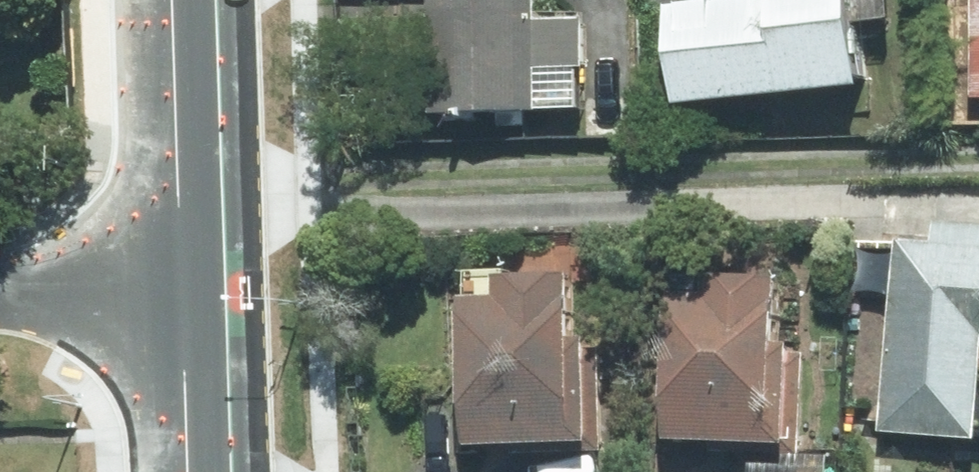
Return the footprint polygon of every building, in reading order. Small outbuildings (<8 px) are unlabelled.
[(438,116),(549,112),(548,75),(606,73),(604,15),(546,17),(546,0),(434,0),(438,116)] [(679,56),(682,103),(871,91),(867,25),(865,0),(746,0),(675,4),(679,56)] [(936,223),(935,243),(898,241),(898,253),(856,251),(854,287),(895,288),(888,440),(978,444),(978,225),(936,223)] [(592,265),(470,267),(472,450),(608,448),(606,332),(593,333),(592,265)] [(794,279),(710,275),(709,308),(683,307),(677,443),(806,448),(811,348),(791,347),(794,279)]
